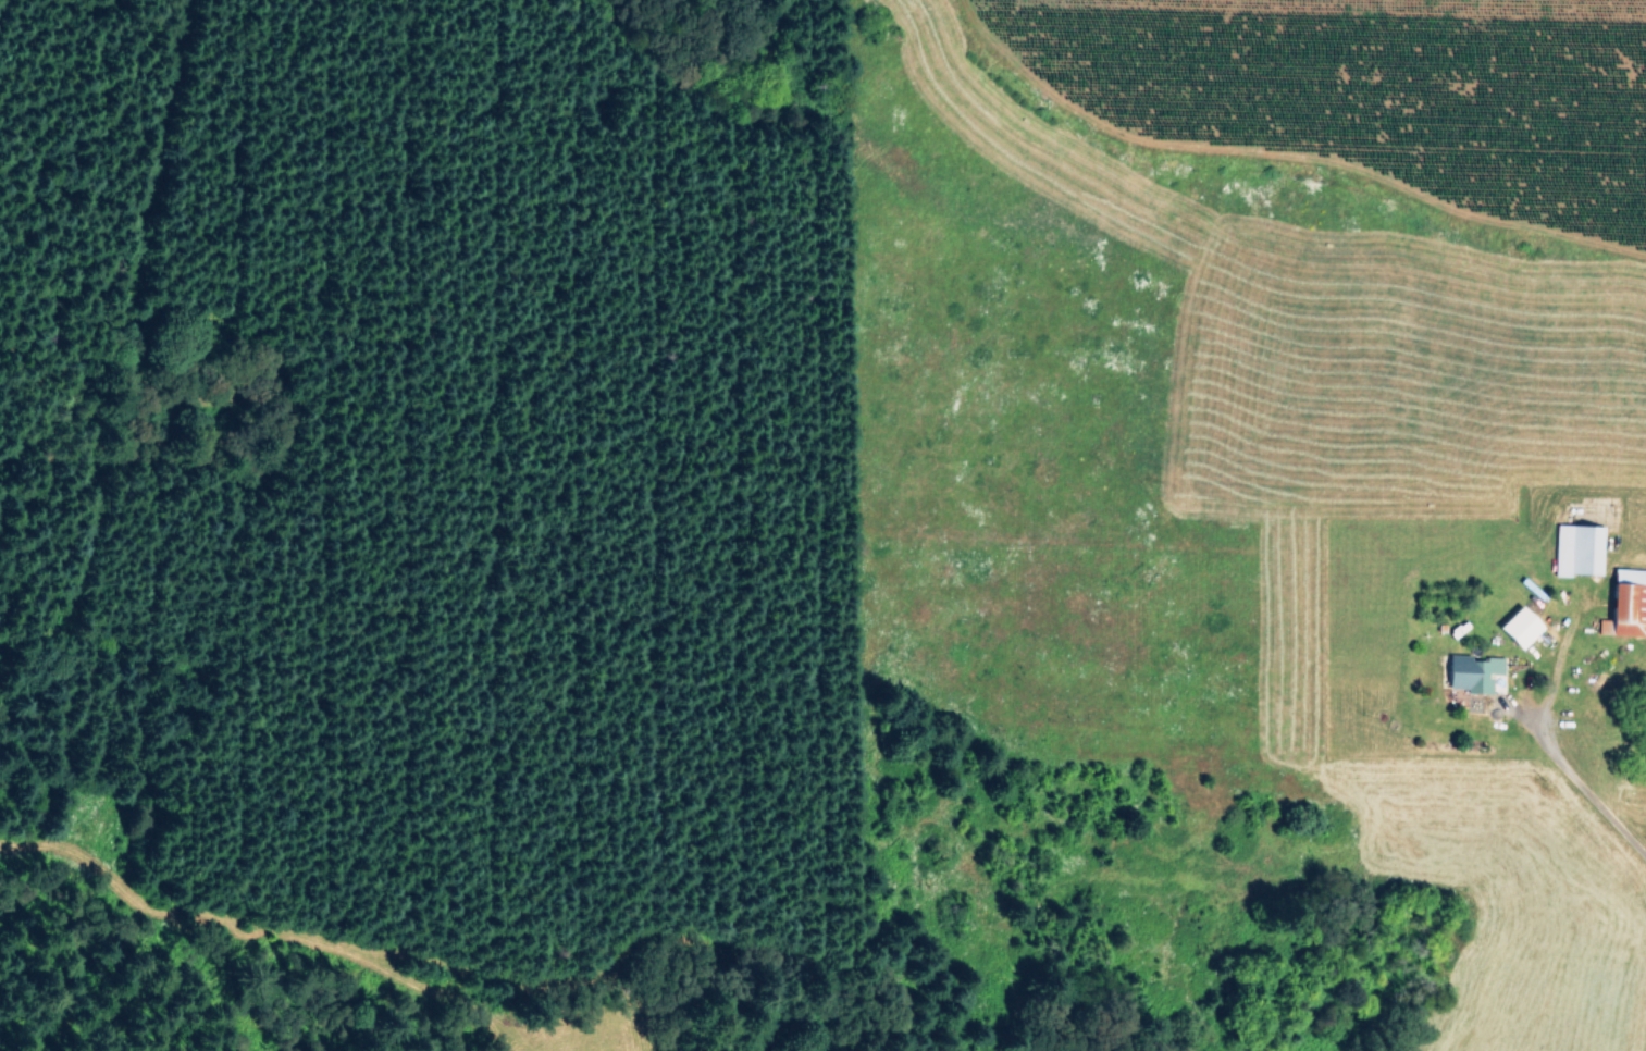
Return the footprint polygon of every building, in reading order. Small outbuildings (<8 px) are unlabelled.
[(1645,583),(1645,569),(1611,566),(1609,593),(1607,593),(1604,630),(1642,632),(1643,622),(1645,623),(1645,583)] [(1537,626),(1514,604),(1492,627),(1515,649),(1537,626)] [(1502,655),(1484,655),(1484,658),(1468,658),(1468,652),(1444,652),(1444,687),(1462,687),(1462,692),(1490,692),(1490,673),(1502,673),(1502,655)]
